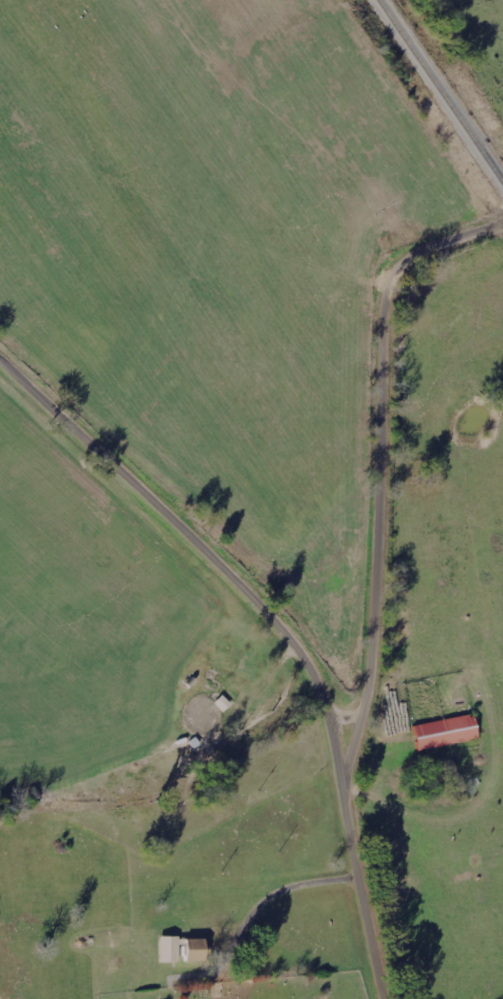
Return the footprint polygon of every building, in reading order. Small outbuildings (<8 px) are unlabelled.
[(478,739),(473,714),(415,725),(419,750),(478,739)] [(161,937),(161,962),(180,962),(180,936),(161,937)] [(207,961),(206,939),(186,939),(187,961),(207,961)]
